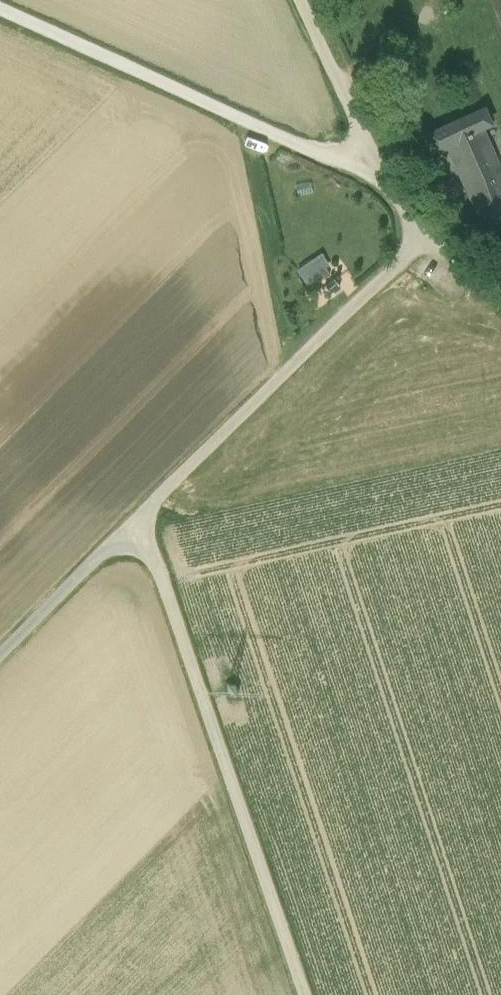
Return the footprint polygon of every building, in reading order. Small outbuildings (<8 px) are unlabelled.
[(486,127),(492,124),(486,110),(430,135),(437,150),(445,146),(477,218),(500,203),(500,166),(486,127)] [(477,218),(500,252),(500,203),(477,218)] [(335,281),(324,290),(331,298),(342,288),(335,281)]
